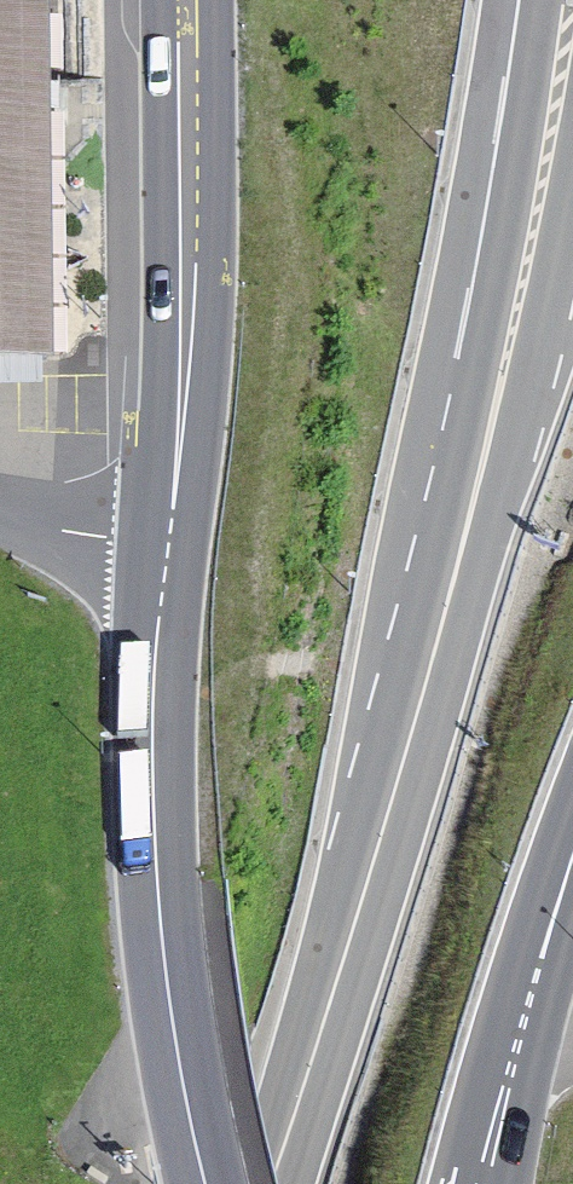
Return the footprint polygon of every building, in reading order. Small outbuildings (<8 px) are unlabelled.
[(0,20),(0,365),(58,363),(56,299),(46,19),(0,20)]
